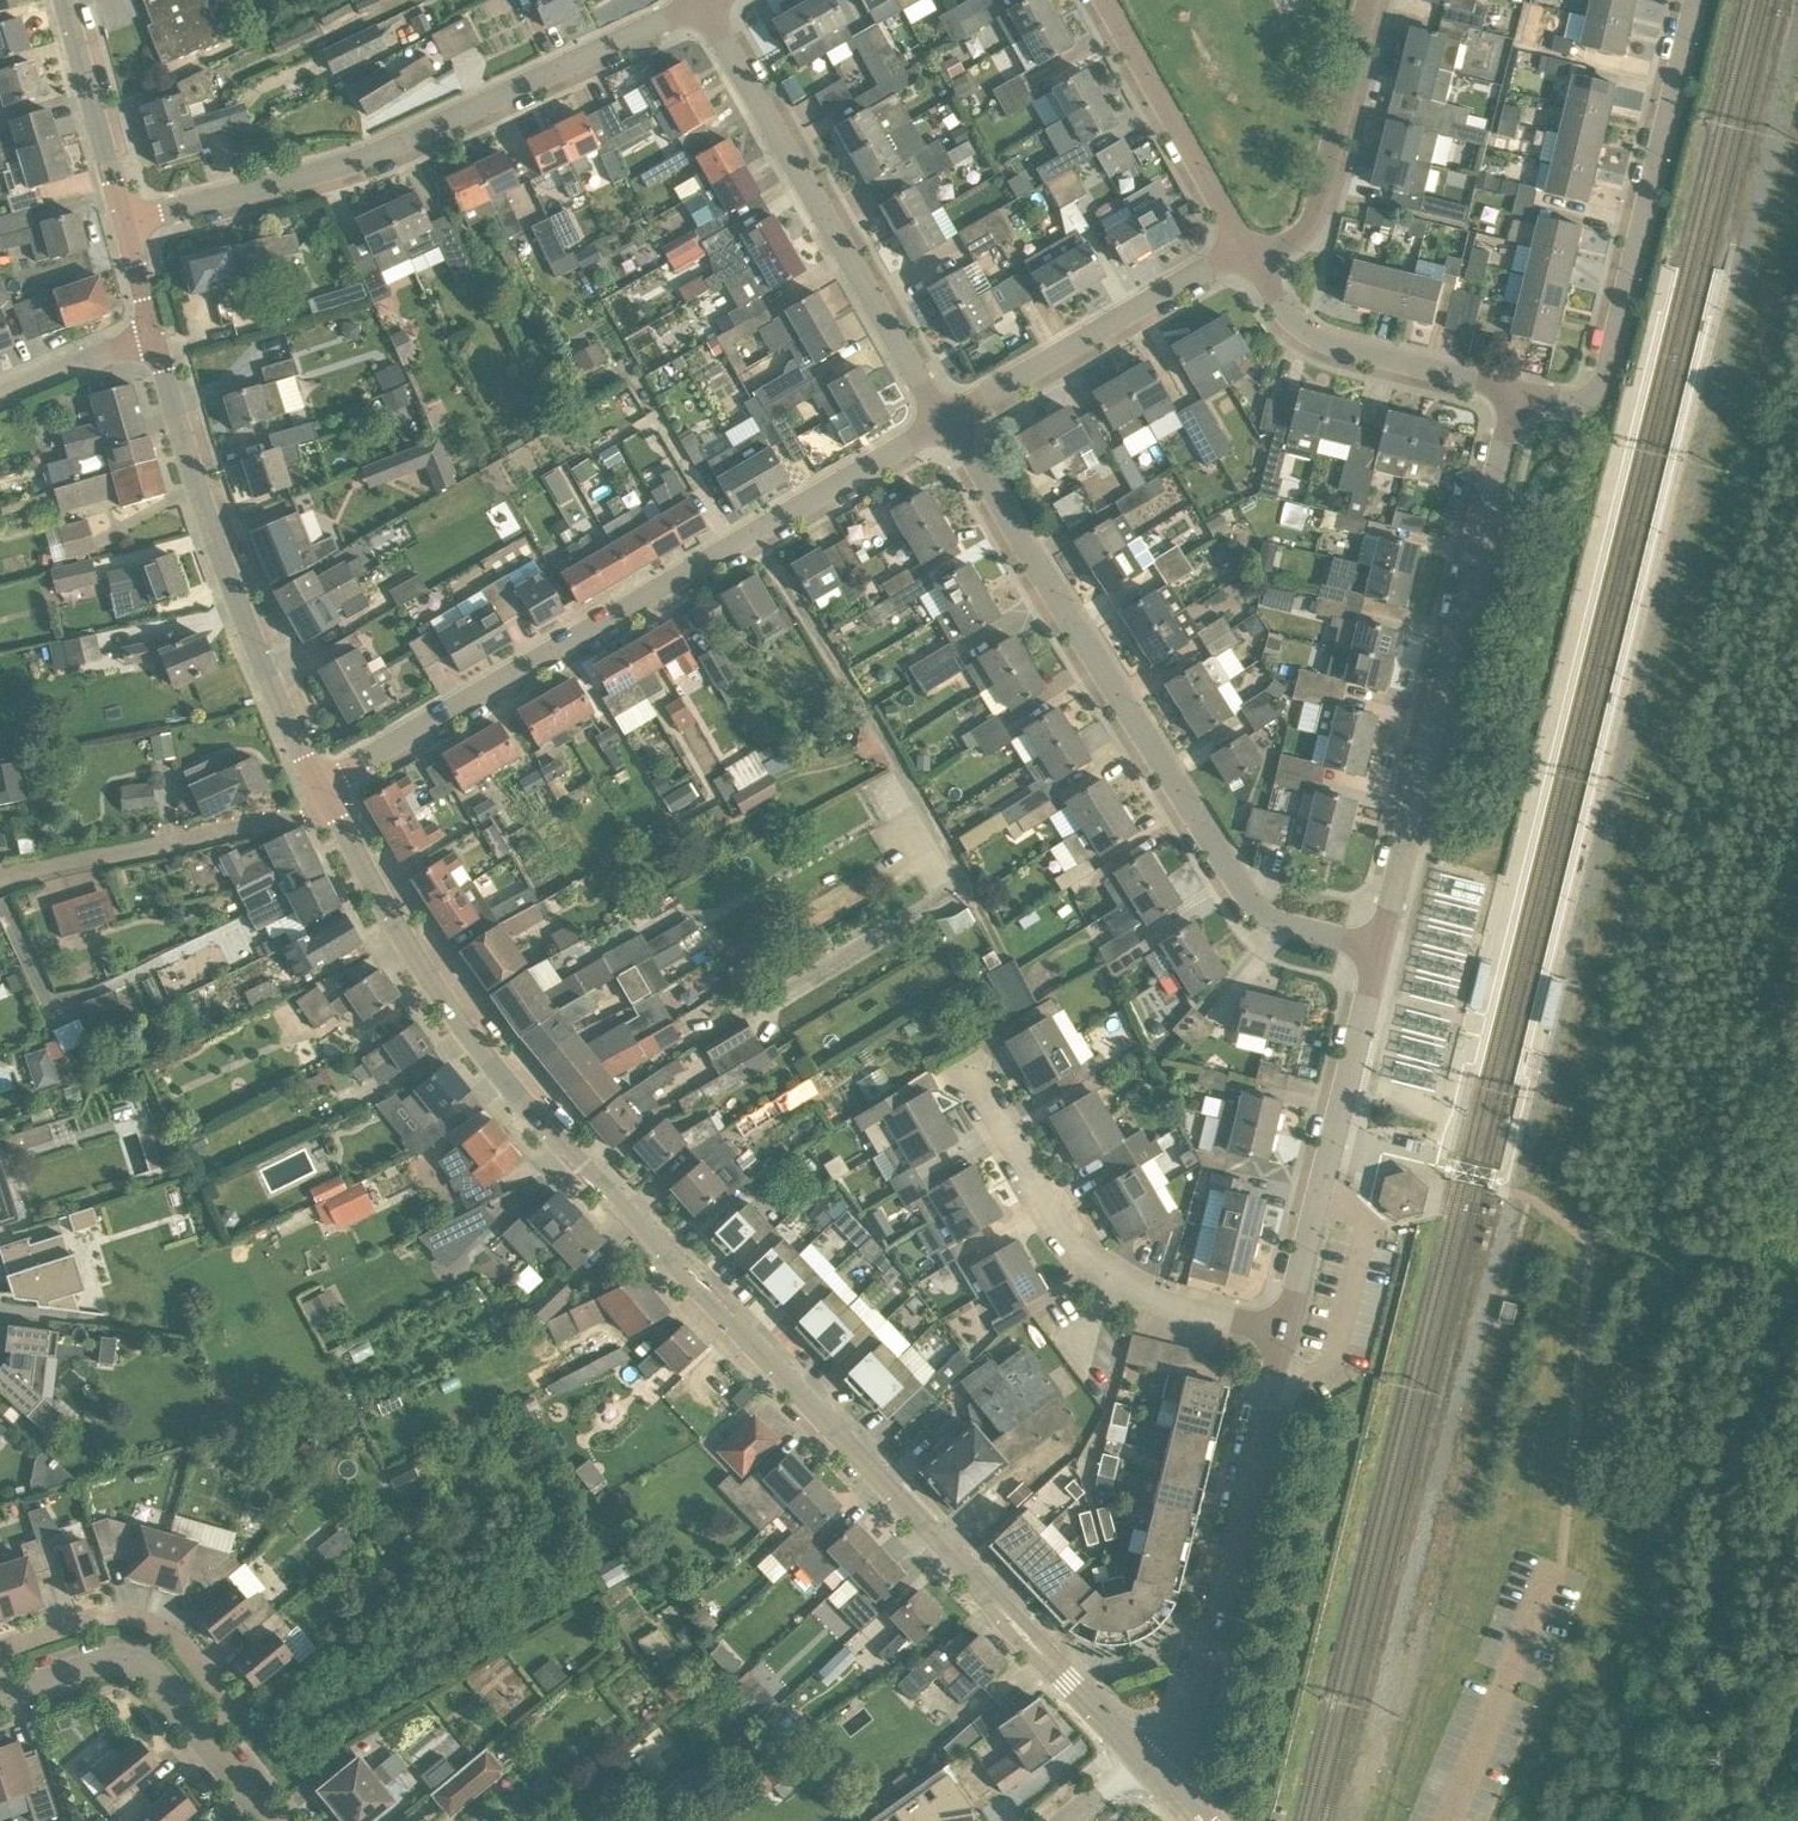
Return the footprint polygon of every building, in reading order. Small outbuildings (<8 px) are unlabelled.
[(16,7),(15,4),(17,3),(16,0),(0,0),(0,12),(16,7)] [(165,41),(154,45),(162,65),(221,41),(206,3),(213,0),(142,0),(152,25),(157,23),(165,41)] [(381,5),(379,0),(369,0),(355,6),(359,15),(381,5)] [(546,27),(575,14),(569,2),(574,0),(533,0),(546,27)] [(850,39),(850,38),(851,37),(831,0),(809,0),(797,7),(824,54),(850,39)] [(874,24),(876,23),(877,25),(901,11),(895,0),(860,0),(874,24)] [(901,11),(922,0),(895,0),(901,11)] [(950,10),(957,23),(984,7),(998,0),(967,0),(950,10)] [(995,18),(1010,45),(1055,19),(1044,0),(1026,0),(995,18)] [(1425,0),(1445,6),(1441,21),(1470,29),(1482,31),(1488,7),(1476,5),(1478,0),(1425,0)] [(1631,27),(1637,0),(1592,0),(1588,17),(1631,27)] [(325,27),(353,12),(349,4),(321,20),(325,27)] [(797,7),(772,21),(798,69),(824,54),(797,7)] [(991,20),(984,7),(957,23),(965,36),(991,20)] [(950,10),(938,17),(952,43),(965,36),(957,23),(950,10)] [(433,32),(446,59),(481,41),(467,14),(433,32)] [(399,15),(376,27),(378,32),(401,20),(399,15)] [(423,15),(413,20),(421,37),(431,32),(423,15)] [(1623,57),(1631,27),(1588,17),(1581,47),(1623,57)] [(19,18),(0,24),(0,60),(29,51),(19,18)] [(1070,46),(1055,19),(1010,45),(1025,71),(1070,46)] [(1414,29),(1414,30),(1405,62),(1454,75),(1462,42),(1467,44),(1470,29),(1441,21),(1438,35),(1414,29)] [(312,22),(271,41),(275,53),(317,34),(312,22)] [(874,24),(862,31),(875,53),(889,46),(877,25),(876,23),(874,24)] [(375,27),(321,53),(332,77),(387,51),(375,27)] [(850,38),(850,39),(863,61),(875,53),(862,31),(851,37),(850,38)] [(1555,36),(1552,50),(1552,51),(1570,56),(1574,40),(1555,36)] [(889,46),(875,53),(890,78),(903,71),(889,46)] [(890,78),(875,53),(863,61),(878,85),(890,78)] [(382,67),(350,87),(367,115),(400,95),(436,73),(425,55),(398,72),(400,75),(391,80),(382,67)] [(952,79),(964,72),(956,56),(943,63),(952,79)] [(1539,71),(1546,73),(1550,58),(1543,56),(1539,71)] [(1565,77),(1568,63),(1569,62),(1550,58),(1546,73),(1565,77)] [(33,62),(0,72),(0,107),(43,93),(33,62)] [(610,103),(596,111),(609,139),(638,124),(657,113),(670,105),(698,90),(682,62),(637,88),(647,106),(619,122),(610,103)] [(1454,75),(1405,62),(1397,92),(1403,93),(1400,108),(1416,112),(1470,125),(1473,110),(1447,104),(1454,75)] [(913,68),(904,73),(911,85),(920,79),(913,68)] [(175,82),(178,95),(140,106),(147,132),(189,119),(185,105),(211,97),(203,69),(175,82)] [(878,85),(886,100),(911,85),(903,71),(890,78),(878,85)] [(1100,98),(1085,71),(1050,91),(1065,118),(1100,98)] [(1609,115),(1617,85),(1575,74),(1567,105),(1609,115)] [(957,96),(971,90),(965,75),(951,82),(957,96)] [(1018,75),(991,90),(999,103),(1025,88),(1018,75)] [(826,115),(853,100),(841,79),(814,95),(826,115)] [(1025,88),(999,103),(1006,116),(1033,101),(1025,88)] [(670,105),(686,133),(713,117),(698,90),(670,105)] [(1044,129),(1059,156),(1085,142),(1115,125),(1100,98),(1065,118),(1044,129)] [(849,155),(897,128),(882,101),(868,109),(834,129),(849,155)] [(1560,134),(1602,144),(1609,115),(1567,105),(1560,134)] [(1522,109),(1506,106),(1504,106),(1501,119),(1519,124),(1522,109)] [(47,110),(8,122),(13,139),(0,143),(0,156),(56,138),(47,110)] [(189,119),(147,132),(158,165),(199,153),(191,127),(194,126),(196,133),(197,133),(195,127),(200,126),(201,131),(220,126),(221,129),(222,129),(216,110),(189,119)] [(1412,127),(1390,122),(1382,154),(1431,166),(1439,135),(1487,146),(1491,130),(1470,125),(1416,112),(1412,127)] [(643,133),(663,122),(657,113),(638,124),(643,133)] [(594,186),(581,156),(599,148),(582,114),(553,128),(583,191),(594,186)] [(1501,119),(1497,135),(1509,138),(1507,143),(1519,146),(1523,131),(1517,130),(1519,124),(1501,119)] [(957,146),(972,136),(966,126),(951,135),(957,146)] [(583,191),(553,128),(525,141),(541,175),(555,169),(568,197),(583,191)] [(865,182),(911,156),(911,155),(912,155),(897,128),(849,155),(865,182)] [(1553,164),(1594,174),(1602,144),(1560,134),(1553,164)] [(39,187),(68,178),(56,138),(0,156),(0,173),(8,170),(6,164),(17,160),(26,189),(6,195),(11,213),(30,208),(43,204),(39,187)] [(1129,152),(1122,139),(1121,138),(1094,154),(1102,168),(1129,152)] [(727,139),(694,158),(702,172),(693,177),(701,191),(742,167),(727,139)] [(911,156),(918,168),(946,152),(939,140),(912,155),(911,155),(911,156)] [(1093,155),(1085,142),(1059,156),(1036,169),(1044,184),(1057,176),(1071,168),(1093,155)] [(627,176),(613,148),(599,155),(613,183),(627,176)] [(684,149),(639,175),(646,188),(692,161),(684,149)] [(518,187),(517,186),(502,152),(472,166),(494,213),(507,239),(521,232),(504,194),(518,187)] [(946,152),(918,168),(926,180),(927,180),(927,181),(953,165),(946,152)] [(1431,166),(1382,154),(1374,185),(1393,190),(1390,203),(1420,211),(1431,166)] [(1545,193),(1587,203),(1594,174),(1553,164),(1545,193)] [(494,213),(472,166),(444,179),(467,227),(485,219),(494,213)] [(758,194),(742,167),(701,191),(698,193),(713,218),(693,230),(700,244),(734,224),(727,212),(740,204),(742,207),(746,204),(744,202),(758,194)] [(1057,176),(1071,202),(1085,194),(1071,168),(1057,176)] [(1477,187),(1491,191),(1495,176),(1481,173),(1477,187)] [(1059,209),(1071,202),(1057,176),(1044,184),(1059,209)] [(1535,201),(1538,188),(1498,178),(1495,192),(1517,197),(1535,201)] [(1165,199),(1156,183),(1122,203),(1129,216),(1150,251),(1178,235),(1159,202),(1165,199)] [(895,234),(929,214),(914,187),(879,207),(895,234)] [(409,260),(437,246),(454,282),(473,272),(448,219),(429,227),(414,193),(385,206),(409,260)] [(1531,217),(1535,201),(1517,197),(1513,213),(1531,217)] [(409,260),(385,206),(354,220),(372,261),(356,268),(369,294),(387,285),(381,273),(409,260)] [(1395,230),(1398,215),(1369,207),(1366,222),(1395,230)] [(86,248),(78,214),(34,225),(30,208),(11,213),(0,217),(0,251),(31,243),(35,261),(86,248)] [(982,217),(990,230),(998,243),(1011,236),(996,209),(982,217)] [(565,210),(548,218),(547,219),(548,219),(566,257),(573,253),(584,247),(581,240),(580,241),(565,210)] [(512,249),(507,239),(494,213),(485,219),(497,246),(500,245),(504,253),(512,249)] [(910,261),(945,241),(929,214),(895,234),(910,261)] [(1129,216),(1104,231),(1124,266),(1150,251),(1129,216)] [(1533,247),(1576,257),(1583,227),(1541,216),(1533,247)] [(728,278),(787,244),(772,217),(740,235),(734,224),(700,244),(708,257),(728,245),(736,261),(722,268),(722,269),(703,280),(708,289),(728,278)] [(990,230),(982,217),(957,232),(958,234),(956,234),(963,246),(990,230)] [(531,227),(548,263),(556,279),(580,266),(573,253),(566,257),(548,219),(531,227)] [(1429,222),(1414,219),(1409,236),(1424,240),(1429,222)] [(1056,259),(1076,293),(1103,277),(1075,229),(1048,245),(1056,259)] [(971,258),(998,243),(990,230),(963,246),(971,258)] [(666,246),(674,258),(695,246),(687,233),(666,246)] [(282,258),(277,235),(207,253),(190,257),(181,259),(184,272),(185,271),(187,279),(185,279),(188,289),(189,289),(191,296),(238,284),(238,283),(269,275),(266,262),(282,258)] [(748,279),(759,297),(803,272),(787,244),(728,278),(734,288),(748,279)] [(1030,273),(1030,274),(1049,308),(1076,293),(1056,259),(1048,245),(1022,260),(1030,273)] [(576,253),(584,268),(596,261),(589,247),(583,249),(576,253)] [(1469,262),(1487,266),(1491,252),(1473,247),(1469,262)] [(1526,276),(1568,286),(1576,257),(1533,247),(1526,276)] [(502,254),(506,265),(517,260),(512,249),(504,253),(502,254)] [(1463,259),(1462,259),(1448,255),(1444,273),(1459,278),(1463,259)] [(1385,269),(1356,262),(1346,304),(1375,311),(1385,269)] [(1469,262),(1468,267),(1466,277),(1483,281),(1487,266),(1469,262)] [(1414,277),(1385,269),(1375,311),(1404,318),(1414,277)] [(977,297),(961,270),(927,290),(942,317),(977,297)] [(1016,273),(1015,274),(1002,281),(1017,307),(1031,300),(1016,273)] [(12,304),(0,275),(0,309),(12,304)] [(33,309),(42,335),(110,312),(98,276),(52,291),(56,301),(33,309)] [(1519,305),(1561,315),(1568,286),(1526,276),(1519,305)] [(1444,284),(1414,277),(1404,318),(1434,326),(1444,284)] [(942,317),(958,343),(1004,317),(988,290),(977,297),(942,317)] [(783,311),(784,313),(773,320),(772,321),(773,323),(786,345),(830,319),(815,292),(783,311)] [(310,305),(315,322),(356,309),(351,293),(310,305)] [(1453,298),(1445,327),(1473,334),(1480,305),(1453,298)] [(762,310),(756,299),(728,315),(734,326),(762,310)] [(1512,335),(1554,345),(1561,315),(1519,305),(1512,335)] [(773,320),(766,308),(762,310),(734,326),(725,332),(715,338),(736,374),(746,368),(733,345),(762,329),(773,323),(772,321),(773,320)] [(13,345),(0,313),(0,350),(13,345)] [(734,326),(728,315),(719,321),(725,332),(734,326)] [(1198,333),(1229,386),(1243,377),(1233,360),(1246,352),(1235,334),(1237,334),(1234,328),(1232,329),(1225,317),(1198,333)] [(846,346),(830,319),(786,345),(794,359),(788,362),(782,375),(754,392),(756,395),(763,408),(789,393),(813,378),(807,368),(846,346)] [(358,341),(359,324),(343,323),(342,332),(349,340),(358,341)] [(404,330),(389,337),(395,349),(401,362),(403,367),(409,364),(407,358),(416,354),(404,330)] [(1229,386),(1198,333),(1172,348),(1179,360),(1177,361),(1181,366),(1182,366),(1203,401),(1229,386)] [(714,357),(723,352),(715,338),(706,343),(714,357)] [(583,374),(606,361),(596,343),(573,356),(583,374)] [(678,374),(688,369),(681,357),(671,362),(678,374)] [(299,376),(293,359),(261,369),(266,385),(224,399),(234,431),(305,408),(295,377),(299,376)] [(1147,425),(1174,410),(1156,379),(1158,379),(1155,373),(1153,374),(1146,362),(1119,378),(1147,425)] [(375,374),(382,391),(406,381),(398,365),(375,374)] [(873,393),(858,367),(810,394),(819,409),(835,400),(842,411),(873,393)] [(1147,425),(1119,378),(1092,393),(1099,405),(1098,406),(1101,411),(1103,410),(1120,441),(1147,425)] [(133,385),(89,397),(96,421),(61,430),(67,459),(76,456),(104,449),(148,438),(133,385)] [(403,387),(382,396),(389,413),(410,404),(403,387)] [(1293,411),(1291,421),(1284,447),(1285,448),(1284,453),(1313,460),(1319,439),(1329,399),(1298,392),(1294,405),(1293,405),(1291,411),(1293,411)] [(789,393),(763,408),(770,420),(783,413),(796,405),(789,393)] [(838,432),(845,445),(889,420),(873,393),(842,411),(850,425),(838,432)] [(759,431),(731,448),(759,496),(787,480),(766,443),(780,436),(770,420),(763,408),(756,395),(743,402),(759,431)] [(1273,431),(1277,418),(1281,402),(1265,398),(1258,428),(1273,431)] [(1358,407),(1329,399),(1319,439),(1348,447),(1353,426),(1355,427),(1356,421),(1355,420),(1358,407)] [(1188,406),(1175,414),(1205,466),(1218,458),(1194,417),(1188,406)] [(1068,408),(1041,424),(1069,473),(1069,472),(1073,478),(1087,469),(1077,453),(1089,446),(1096,458),(1109,450),(1087,413),(1075,420),(1068,408)] [(1194,417),(1218,458),(1231,451),(1207,409),(1194,417)] [(808,454),(797,436),(783,413),(770,420),(780,436),(795,462),(808,454)] [(1417,420),(1387,413),(1386,413),(1383,426),(1381,426),(1380,432),(1381,432),(1375,457),(1361,454),(1352,492),(1346,515),(1360,518),(1372,470),(1403,478),(1417,420)] [(1403,478),(1432,486),(1442,447),(1443,448),(1445,442),(1443,441),(1446,428),(1417,420),(1403,478)] [(243,458),(255,496),(290,485),(284,466),(301,462),(297,446),(318,440),(312,422),(280,431),(284,447),(279,448),(278,447),(243,458)] [(1069,473),(1041,424),(1014,439),(1021,451),(1020,452),(1023,457),(1025,456),(1036,476),(1049,468),(1056,481),(1069,473)] [(677,436),(693,465),(707,458),(690,429),(677,436)] [(519,435),(504,444),(509,454),(524,445),(519,435)] [(624,437),(625,458),(648,457),(648,436),(624,437)] [(154,459),(148,438),(104,449),(76,456),(79,468),(107,461),(110,472),(154,459)] [(435,493),(457,484),(438,438),(376,461),(360,467),(369,490),(426,468),(435,493)] [(1122,443),(1109,450),(1132,491),(1145,483),(1122,443)] [(1284,447),(1270,444),(1263,474),(1278,477),(1284,453),(1285,448),(1284,447)] [(623,459),(615,446),(599,455),(608,469),(623,459)] [(706,463),(734,511),(759,496),(731,448),(706,463)] [(1337,488),(1352,492),(1361,454),(1347,450),(1337,488)] [(74,483),(52,489),(55,499),(60,511),(119,493),(123,508),(165,495),(154,459),(110,472),(74,483)] [(597,475),(589,460),(571,471),(579,485),(597,475)] [(544,478),(551,490),(564,483),(557,471),(544,478)] [(665,485),(651,494),(663,514),(680,544),(705,529),(671,472),(661,478),(665,485)] [(1121,515),(1122,516),(1164,490),(1156,477),(1145,483),(1132,491),(1114,502),(1121,515)] [(4,516),(55,499),(52,489),(1,507),(4,516)] [(1094,515),(1079,489),(1052,505),(1067,531),(1094,515)] [(925,492),(889,514),(904,539),(940,518),(925,492)] [(621,500),(628,512),(655,558),(680,544),(663,514),(648,523),(631,493),(621,500)] [(1450,522),(1453,508),(1445,506),(1438,510),(1436,518),(1450,522)] [(628,512),(602,527),(612,544),(629,574),(655,558),(628,512)] [(1425,519),(1394,512),(1391,527),(1420,534),(1425,519)] [(249,534),(270,586),(307,571),(340,553),(333,537),(312,547),(298,514),(249,534)] [(1137,540),(1122,516),(1121,515),(1110,522),(1109,521),(1074,544),(1090,570),(1137,540)] [(1367,522),(1338,515),(1334,530),(1364,537),(1364,536),(1367,522)] [(1221,516),(1206,524),(1214,539),(1229,531),(1221,516)] [(904,539),(920,565),(956,544),(940,518),(904,539)] [(563,520),(551,527),(558,536),(560,535),(569,529),(563,520)] [(87,521),(57,529),(45,532),(54,564),(66,560),(66,559),(96,550),(87,521)] [(569,529),(560,535),(567,547),(577,541),(569,529)] [(1151,556),(1164,544),(1153,532),(1140,544),(1151,556)] [(577,542),(604,588),(629,574),(612,544),(598,552),(588,535),(577,542)] [(1418,549),(1364,536),(1364,537),(1356,564),(1411,578),(1418,549)] [(846,539),(833,547),(848,573),(861,565),(846,539)] [(1106,594),(1153,565),(1151,562),(1137,540),(1090,570),(1106,594)] [(604,588),(577,542),(567,548),(566,549),(576,565),(561,574),(579,603),(604,588)] [(1278,546),(1263,542),(1256,568),(1271,571),(1278,546)] [(1177,546),(1151,562),(1153,565),(1160,576),(1186,560),(1177,546)] [(862,597),(848,573),(833,547),(821,554),(818,550),(792,565),(813,601),(838,587),(849,605),(862,597)] [(863,549),(856,553),(862,563),(869,559),(863,549)] [(109,575),(113,594),(127,591),(134,612),(154,604),(154,605),(186,593),(172,555),(140,567),(140,568),(109,575)] [(311,571),(273,592),(287,616),(366,571),(358,558),(346,565),(344,562),(315,578),(311,571)] [(1160,576),(1167,588),(1193,572),(1186,560),(1160,576)] [(50,570),(56,593),(97,584),(92,561),(50,570)] [(1403,607),(1411,578),(1356,564),(1350,563),(1346,581),(1333,578),(1331,587),(1320,585),(1316,600),(1362,612),(1365,597),(1403,607)] [(968,565),(933,586),(932,587),(933,589),(947,613),(984,591),(968,565)] [(907,570),(881,585),(889,598),(915,582),(907,570)] [(334,612),(363,596),(362,594),(375,588),(366,571),(287,616),(302,644),(341,623),(334,612)] [(507,579),(495,585),(514,617),(527,610),(537,627),(564,611),(542,573),(513,590),(507,579)] [(397,607),(427,590),(419,575),(389,592),(397,607)] [(700,631),(727,615),(738,633),(751,625),(763,644),(786,631),(774,611),(775,610),(754,575),(689,613),(700,631)] [(932,587),(933,586),(927,575),(915,582),(889,598),(897,611),(933,589),(932,587)] [(1246,591),(1252,587),(1245,575),(1233,583),(1238,589),(1246,591)] [(463,619),(486,658),(512,642),(502,624),(514,617),(495,585),(481,594),(488,605),(463,619)] [(414,603),(424,620),(453,604),(444,587),(414,603)] [(1278,591),(1266,588),(1262,605),(1274,609),(1278,591)] [(984,591),(947,613),(963,638),(999,617),(984,591)] [(1136,642),(1171,619),(1154,593),(1119,615),(1136,642)] [(1334,650),(1389,664),(1397,634),(1358,624),(1362,612),(1316,600),(1313,614),(1328,618),(1332,619),(1330,627),(1338,629),(1332,650),(1334,650)] [(1244,623),(1243,625),(1247,631),(1258,634),(1264,629),(1256,616),(1244,623)] [(1222,618),(1196,634),(1205,648),(1231,632),(1222,618)] [(460,673),(486,658),(463,619),(437,635),(434,629),(421,637),(436,663),(449,655),(460,673)] [(1151,666),(1186,643),(1171,619),(1136,642),(1151,666)] [(698,670),(671,624),(645,639),(663,669),(670,682),(685,673),(687,677),(698,670)] [(1231,632),(1205,648),(1211,658),(1212,659),(1213,658),(1238,643),(1231,632)] [(160,660),(172,688),(216,670),(202,636),(180,645),(174,633),(153,643),(126,649),(132,666),(160,660)] [(362,646),(355,633),(329,648),(336,661),(318,671),(333,698),(371,676),(357,650),(362,646)] [(102,660),(97,635),(60,642),(66,669),(102,660)] [(421,637),(408,644),(424,670),(436,663),(421,637)] [(993,687),(1028,664),(1012,638),(976,661),(993,687)] [(663,669),(645,639),(620,654),(647,700),(650,705),(666,695),(653,674),(663,669)] [(915,681),(958,655),(950,643),(908,669),(915,681)] [(715,648),(698,658),(718,691),(735,681),(715,648)] [(1346,683),(1382,692),(1389,664),(1334,650),(1328,677),(1300,670),(1295,686),(1342,698),(1346,683)] [(594,669),(609,695),(601,699),(613,719),(631,709),(640,726),(656,716),(647,700),(620,654),(594,669)] [(941,685),(966,669),(958,655),(915,681),(924,694),(941,685)] [(1213,658),(1212,659),(1211,658),(1164,687),(1181,713),(1216,691),(1229,682),(1213,658)] [(993,687),(1009,712),(1044,689),(1028,664),(993,687)] [(385,668),(371,676),(333,698),(348,724),(387,702),(378,688),(392,680),(385,668)] [(1286,689),(1274,679),(1268,686),(1265,690),(1277,701),(1286,689)] [(566,731),(593,715),(573,681),(546,697),(566,731)] [(1327,739),(1369,748),(1376,719),(1339,710),(1342,698),(1295,686),(1292,698),(1325,706),(1317,736),(1327,739)] [(1216,691),(1181,713),(1197,738),(1232,715),(1216,691)] [(1264,691),(1239,707),(1247,720),(1273,705),(1264,691)] [(518,713),(539,748),(566,731),(546,697),(518,713)] [(695,724),(681,699),(680,698),(664,707),(680,733),(695,724)] [(897,704),(884,706),(887,723),(900,720),(897,704)] [(1254,733),(1280,717),(1273,705),(1247,720),(1254,733)] [(1057,710),(1021,732),(1037,757),(1073,735),(1057,710)] [(996,716),(971,732),(978,745),(980,743),(1004,729),(996,716)] [(490,775),(518,759),(498,725),(470,741),(490,775)] [(621,742),(613,727),(594,738),(603,752),(621,742)] [(1004,729),(980,743),(989,756),(1012,742),(1004,729)] [(968,751),(978,745),(971,732),(961,738),(968,751)] [(154,762),(174,759),(175,759),(170,734),(150,737),(154,762)] [(1073,735),(1037,757),(1027,764),(1035,777),(1034,777),(1041,788),(1042,789),(1053,783),(1089,760),(1073,735)] [(1262,763),(1246,737),(1210,759),(1226,785),(1262,763)] [(1327,739),(1321,766),(1328,768),(1362,776),(1369,748),(1327,739)] [(443,757),(463,791),(490,775),(470,741),(443,757)] [(783,753),(762,765),(769,777),(770,777),(790,767),(783,753)] [(917,755),(916,771),(929,771),(930,756),(917,755)] [(1282,755),(1278,770),(1307,778),(1311,762),(1282,755)] [(220,756),(183,772),(190,785),(189,786),(198,804),(205,819),(268,790),(254,758),(227,771),(220,756)] [(566,773),(557,759),(539,770),(548,783),(566,773)] [(729,780),(738,794),(769,777),(762,765),(760,761),(729,780)] [(1307,778),(1278,770),(1275,785),(1304,792),(1307,778)] [(519,782),(527,796),(545,785),(537,772),(519,782)] [(650,781),(660,796),(674,787),(665,772),(650,781)] [(724,800),(732,796),(736,794),(729,781),(724,774),(713,780),(724,800)] [(21,777),(12,779),(15,789),(7,791),(10,802),(25,799),(21,777)] [(770,777),(769,777),(738,794),(732,798),(741,813),(778,791),(770,777)] [(409,778),(366,803),(375,817),(371,819),(379,833),(411,815),(401,799),(416,790),(409,778)] [(1102,781),(1064,805),(1080,829),(1118,805),(1102,781)] [(438,799),(455,790),(450,782),(433,791),(438,799)] [(689,784),(663,800),(672,813),(698,798),(689,784)] [(119,791),(121,810),(150,807),(149,788),(119,791)] [(1041,788),(1001,813),(1008,826),(1016,820),(1049,800),(1042,789),(1041,788)] [(1355,804),(1322,795),(1314,793),(1307,823),(1348,833),(1355,804)] [(490,798),(473,809),(481,823),(499,813),(490,798)] [(1057,813),(1049,800),(1016,820),(1025,833),(1057,813)] [(1094,871),(1088,861),(1134,831),(1118,805),(1080,829),(1064,840),(1079,864),(1064,874),(1056,879),(1064,891),(1069,887),(1094,871)] [(966,849),(1004,824),(996,812),(958,837),(966,849)] [(1289,838),(1286,848),(1341,862),(1348,833),(1307,823),(1267,814),(1260,842),(1274,845),(1277,835),(1289,838)] [(400,861),(442,836),(434,821),(420,830),(411,815),(379,833),(388,848),(392,846),(400,861)] [(494,825),(482,832),(490,845),(501,838),(494,825)] [(236,890),(311,851),(300,829),(265,846),(270,857),(261,862),(255,851),(240,858),(236,851),(221,858),(236,890)] [(21,855),(35,852),(32,838),(18,841),(21,855)] [(325,878),(311,851),(236,890),(249,915),(325,878)] [(1148,852),(1118,871),(1112,875),(1128,900),(1163,877),(1148,852)] [(462,866),(454,854),(413,881),(422,895),(419,897),(428,912),(461,892),(450,874),(462,866)] [(168,873),(183,868),(180,861),(165,866),(168,873)] [(1094,871),(1069,887),(1078,900),(1103,885),(1094,871)] [(294,913),(301,929),(341,909),(325,877),(325,878),(249,915),(247,916),(256,933),(294,913)] [(1138,916),(1144,925),(1180,903),(1163,877),(1128,900),(1116,908),(1125,923),(1138,916)] [(441,923),(445,930),(450,937),(489,911),(482,899),(470,906),(461,892),(428,912),(437,925),(441,923)] [(61,939),(98,928),(88,896),(51,907),(61,939)] [(459,952),(487,992),(526,964),(509,939),(506,934),(510,932),(513,937),(544,920),(535,905),(499,925),(498,925),(459,952)] [(937,918),(947,938),(976,921),(968,907),(954,915),(937,918)] [(490,996),(505,1017),(519,1038),(520,1037),(555,1012),(580,996),(593,990),(615,977),(678,943),(712,924),(705,910),(645,942),(640,935),(602,956),(603,960),(543,993),(527,970),(490,996)] [(770,924),(762,912),(754,918),(761,930),(770,924)] [(361,943),(346,919),(344,916),(310,937),(286,949),(302,975),(327,964),(361,943)] [(549,934),(557,949),(575,939),(566,924),(549,934)] [(1162,979),(1209,949),(1193,924),(1146,954),(1149,957),(1162,979)] [(1140,943),(1132,930),(1100,950),(1107,964),(1140,943)] [(260,960),(286,947),(281,935),(254,948),(260,960)] [(632,1008),(655,994),(667,988),(658,971),(685,956),(678,943),(615,977),(623,991),(632,1008)] [(1140,943),(1107,964),(1114,979),(1149,957),(1146,954),(1140,943)] [(1183,987),(1189,997),(1225,974),(1209,949),(1162,979),(1172,995),(1183,987)] [(737,984),(755,973),(747,958),(727,971),(735,985),(737,984)] [(112,962),(103,965),(107,978),(117,974),(112,962)] [(1493,964),(1482,962),(1472,1005),(1483,1008),(1493,964)] [(1009,1017),(1023,1009),(1007,982),(1009,980),(1001,965),(969,983),(979,997),(992,990),(1009,1017)] [(363,1023),(399,998),(379,970),(330,1005),(317,987),(295,1001),(314,1029),(337,1014),(339,1018),(353,1009),(363,1023)] [(18,974),(7,978),(12,993),(23,989),(18,974)] [(254,1012),(281,998),(272,980),(244,993),(254,1012)] [(1563,983),(1553,980),(1543,1024),(1553,1026),(1563,983)] [(539,1061),(575,1033),(574,1030),(590,1021),(589,1018),(599,1012),(596,1007),(601,1005),(593,990),(580,996),(555,1012),(520,1037),(539,1061)] [(101,1036),(128,1024),(115,991),(82,1004),(90,1022),(94,1021),(101,1036)] [(1236,1034),(1266,1041),(1276,1001),(1246,993),(1236,1034)] [(672,1022),(655,994),(632,1008),(639,1020),(587,1047),(575,1033),(539,1061),(563,1092),(599,1063),(636,1044),(672,1022)] [(1049,999),(1023,1015),(1030,1028),(1000,1046),(1010,1062),(1015,1059),(1020,1068),(1077,1034),(1063,1009),(1057,1012),(1049,999)] [(1276,1001),(1266,1041),(1294,1048),(1304,1007),(1276,1001)] [(1192,1008),(1175,1028),(1186,1038),(1204,1018),(1192,1008)] [(1104,1055),(1134,1040),(1119,1011),(1089,1027),(1104,1055)] [(77,1017),(51,1029),(60,1049),(86,1037),(77,1017)] [(1186,1038),(1197,1048),(1215,1028),(1204,1018),(1186,1038)] [(740,1065),(764,1050),(745,1019),(703,1044),(722,1076),(740,1065)] [(903,1027),(908,1037),(921,1029),(915,1019),(903,1027)] [(1447,1021),(1426,1020),(1425,1042),(1445,1044),(1447,1021)] [(563,1092),(567,1097),(584,1118),(620,1089),(612,1079),(646,1061),(645,1059),(681,1037),(672,1022),(636,1044),(599,1063),(563,1092)] [(397,1069),(399,1073),(433,1049),(430,1045),(430,1042),(428,1039),(425,1037),(415,1023),(361,1061),(363,1064),(363,1063),(371,1075),(379,1069),(385,1078),(397,1069)] [(809,1030),(776,1050),(782,1062),(804,1050),(816,1043),(809,1030)] [(1060,1077),(1068,1090),(1094,1075),(1086,1061),(1093,1056),(1080,1033),(1077,1034),(1020,1068),(1025,1076),(1020,1079),(1030,1095),(1060,1077)] [(26,1057),(32,1073),(52,1067),(47,1050),(26,1057)] [(648,1097),(670,1082),(669,1080),(684,1070),(677,1059),(634,1087),(633,1086),(620,1097),(590,1123),(612,1148),(658,1108),(648,1097)] [(803,1083),(818,1075),(808,1059),(788,1071),(797,1087),(803,1083)] [(341,1062),(325,1069),(336,1093),(352,1086),(341,1062)] [(359,1083),(371,1075),(363,1063),(363,1064),(351,1072),(359,1083)] [(439,1116),(468,1092),(469,1092),(447,1065),(401,1102),(422,1127),(408,1140),(420,1155),(450,1130),(439,1116)] [(747,1077),(740,1065),(722,1076),(700,1089),(707,1100),(747,1077)] [(1288,1076),(1258,1069),(1254,1083),(1284,1091),(1288,1076)] [(1200,1070),(1200,1071),(1197,1085),(1226,1093),(1230,1077),(1200,1070)] [(1094,1075),(1068,1090),(1075,1102),(1045,1120),(1055,1137),(1059,1134),(1065,1143),(1110,1116),(1095,1091),(1102,1087),(1094,1075)] [(737,1123),(745,1138),(812,1099),(803,1083),(797,1087),(737,1123)] [(897,1109),(890,1096),(863,1112),(871,1125),(882,1119),(897,1143),(938,1119),(933,1110),(937,1107),(928,1091),(897,1109)] [(1281,1103),(1241,1094),(1238,1106),(1224,1102),(1219,1120),(1274,1133),(1281,1103)] [(129,1104),(112,1110),(115,1121),(119,1119),(120,1123),(131,1119),(130,1116),(133,1115),(129,1104)] [(1105,1152),(1113,1165),(1139,1150),(1131,1135),(1124,1140),(1110,1116),(1065,1143),(1069,1151),(1065,1154),(1075,1170),(1105,1152)] [(679,1135),(664,1119),(633,1147),(655,1173),(685,1146),(689,1152),(718,1133),(709,1118),(679,1135)] [(520,1159),(508,1145),(511,1141),(509,1138),(510,1134),(506,1129),(502,1130),(492,1119),(435,1168),(451,1186),(475,1165),(479,1170),(469,1179),(477,1188),(460,1196),(468,1212),(486,1203),(503,1194),(495,1180),(520,1159)] [(935,1171),(927,1158),(957,1140),(947,1124),(943,1127),(938,1119),(897,1143),(884,1151),(898,1175),(889,1181),(897,1194),(935,1171)] [(1225,1171),(1229,1152),(1267,1161),(1274,1133),(1219,1120),(1211,1153),(1193,1150),(1201,1167),(1225,1171)] [(5,1137),(10,1154),(53,1140),(48,1124),(5,1137)] [(144,1168),(161,1165),(154,1128),(137,1131),(144,1168)] [(689,1152),(699,1164),(670,1189),(694,1217),(724,1191),(728,1195),(750,1182),(731,1161),(737,1155),(718,1133),(689,1152)] [(195,1151),(208,1145),(203,1135),(191,1141),(195,1151)] [(1154,1140),(1139,1150),(1113,1165),(1120,1177),(1090,1195),(1099,1211),(1104,1209),(1109,1217),(1151,1193),(1168,1183),(1153,1159),(1162,1154),(1154,1140)] [(840,1155),(824,1165),(834,1181),(850,1172),(840,1155)] [(19,1221),(0,1161),(0,1227),(19,1221)] [(942,1184),(935,1171),(897,1194),(908,1213),(917,1207),(928,1226),(942,1218),(983,1194),(977,1185),(982,1182),(972,1166),(942,1184)] [(1378,1201),(1397,1218),(1420,1211),(1426,1187),(1408,1169),(1384,1176),(1378,1201)] [(1227,1194),(1218,1231),(1258,1240),(1262,1223),(1257,1222),(1262,1202),(1239,1196),(1243,1182),(1213,1175),(1209,1190),(1227,1194)] [(310,1190),(316,1204),(323,1201),(344,1190),(339,1177),(310,1190)] [(344,1190),(323,1201),(335,1227),(371,1209),(359,1184),(344,1190)] [(1165,1217),(1151,1193),(1109,1217),(1114,1226),(1110,1229),(1119,1245),(1149,1227),(1157,1239),(1183,1224),(1175,1210),(1165,1217)] [(536,1261),(542,1255),(581,1216),(571,1206),(570,1207),(558,1194),(534,1216),(529,1210),(507,1230),(522,1246),(536,1261)] [(953,1262),(979,1246),(971,1233),(1001,1215),(992,1199),(987,1202),(983,1194),(942,1218),(956,1242),(945,1248),(953,1262)] [(486,1203),(468,1212),(416,1236),(430,1251),(460,1237),(467,1244),(498,1215),(486,1203)] [(724,1249),(738,1264),(774,1230),(749,1203),(710,1240),(721,1252),(724,1249)] [(93,1207),(69,1215),(74,1232),(98,1225),(93,1207)] [(865,1218),(869,1225),(885,1216),(880,1209),(865,1218)] [(823,1227),(831,1220),(823,1211),(815,1219),(823,1227)] [(846,1211),(836,1221),(846,1232),(857,1222),(846,1211)] [(555,1267),(565,1278),(603,1242),(591,1229),(592,1228),(581,1216),(542,1255),(554,1268),(555,1267)] [(774,1230),(738,1264),(752,1278),(749,1281),(760,1293),(799,1256),(774,1230)] [(1254,1257),(1258,1240),(1218,1231),(1209,1267),(1192,1263),(1188,1278),(1218,1285),(1221,1271),(1244,1276),(1249,1256),(1254,1257)] [(4,1246),(0,1247),(0,1251),(8,1276),(6,1276),(14,1299),(37,1302),(38,1307),(80,1312),(67,1270),(74,1268),(63,1234),(30,1245),(28,1238),(4,1246)] [(870,1237),(862,1245),(875,1258),(883,1251),(870,1237)] [(987,1259),(979,1246),(953,1262),(975,1299),(986,1293),(1027,1268),(1022,1260),(1027,1257),(1017,1241),(987,1259)] [(890,1255),(893,1259),(900,1254),(895,1246),(887,1251),(889,1255),(890,1255)] [(881,1254),(872,1262),(882,1273),(891,1265),(881,1254)] [(799,1256),(760,1293),(770,1304),(774,1301),(788,1316),(823,1282),(799,1256)] [(1183,1262),(1174,1260),(1171,1272),(1180,1274),(1183,1262)] [(511,1279),(526,1294),(540,1278),(525,1264),(511,1279)] [(881,1277),(888,1285),(900,1274),(892,1267),(881,1277)] [(990,1323),(998,1337),(1024,1321),(1016,1308),(1046,1290),(1037,1274),(1032,1277),(1027,1268),(986,1293),(1000,1317),(990,1323)] [(669,1314),(638,1277),(546,1323),(556,1345),(610,1318),(627,1338),(669,1314)] [(557,1279),(528,1307),(543,1323),(572,1295),(557,1279)] [(823,1282),(788,1316),(802,1330),(798,1333),(809,1345),(848,1308),(823,1282)] [(324,1293),(313,1299),(322,1317),(334,1311),(324,1293)] [(923,1305),(915,1296),(906,1304),(914,1313),(923,1305)] [(1519,1305),(1506,1301),(1500,1320),(1514,1324),(1519,1305)] [(823,1353),(837,1368),(873,1334),(848,1308),(809,1345),(819,1356),(823,1353)] [(665,1364),(676,1376),(687,1388),(717,1361),(683,1324),(637,1368),(648,1380),(665,1364)] [(8,1326),(5,1351),(11,1352),(9,1368),(4,1363),(2,1366),(1,1365),(0,1366),(0,1392),(27,1416),(43,1398),(32,1388),(35,1355),(56,1357),(59,1332),(8,1326)] [(858,1397),(897,1360),(873,1334),(837,1368),(851,1382),(847,1385),(858,1397)] [(1124,1363),(1139,1367),(1146,1338),(1132,1334),(1124,1363)] [(1146,1338),(1139,1367),(1153,1370),(1160,1342),(1146,1338)] [(118,1342),(102,1340),(99,1365),(114,1367),(118,1342)] [(1073,1416),(1020,1342),(991,1363),(990,1361),(989,1362),(1007,1388),(980,1408),(1002,1436),(991,1445),(1005,1465),(1073,1416)] [(1175,1346),(1160,1342),(1153,1370),(1168,1374),(1175,1346)] [(1189,1349),(1175,1346),(1168,1374),(1182,1377),(1189,1349)] [(1197,1380),(1203,1353),(1189,1349),(1182,1377),(1197,1380)] [(1197,1380),(1219,1386),(1223,1369),(1226,1359),(1203,1353),(1197,1380)] [(937,1372),(922,1386),(934,1398),(962,1371),(951,1359),(937,1372)] [(886,1420),(892,1414),(922,1386),(897,1360),(858,1397),(869,1408),(872,1405),(886,1420)] [(932,1447),(939,1455),(919,1473),(936,1493),(960,1472),(958,1470),(989,1444),(991,1445),(1002,1436),(980,1408),(1007,1388),(989,1362),(961,1384),(975,1402),(968,1408),(972,1427),(954,1442),(947,1435),(932,1447)] [(557,1396),(601,1374),(591,1363),(548,1386),(557,1396)] [(1235,1372),(1223,1369),(1219,1386),(1228,1388),(1231,1389),(1235,1372)] [(1162,1399),(1222,1413),(1228,1388),(1219,1386),(1197,1380),(1182,1377),(1168,1374),(1162,1399)] [(752,1397),(743,1387),(730,1399),(740,1409),(752,1397)] [(1171,1432),(1210,1442),(1215,1443),(1222,1413),(1162,1399),(1154,1428),(1171,1432)] [(1128,1418),(1131,1407),(1114,1403),(1112,1414),(1128,1418)] [(218,1412),(223,1428),(224,1430),(237,1426),(236,1424),(231,1408),(218,1412)] [(1112,1414),(1109,1425),(1125,1429),(1128,1418),(1112,1414)] [(742,1475),(776,1442),(754,1419),(720,1452),(742,1475)] [(1215,1443),(1210,1442),(1171,1432),(1164,1458),(1208,1469),(1215,1443)] [(1005,1465),(991,1445),(989,1444),(958,1470),(960,1472),(936,1493),(952,1511),(1005,1465)] [(814,1480),(790,1455),(764,1479),(756,1471),(740,1486),(729,1475),(717,1487),(759,1531),(775,1515),(814,1480)] [(1118,1459),(1102,1455),(1099,1466),(1115,1469),(1118,1459)] [(1158,1483),(1197,1493),(1202,1494),(1208,1469),(1164,1458),(1158,1483)] [(42,1491),(47,1489),(76,1481),(76,1479),(54,1459),(53,1459),(51,1461),(48,1465),(42,1491)] [(589,1460),(576,1471),(591,1490),(604,1480),(589,1460)] [(411,1461),(386,1472),(393,1488),(419,1477),(411,1461)] [(1099,1466),(1096,1475),(1112,1479),(1115,1469),(1099,1466)] [(1109,1494),(1112,1479),(1096,1475),(1092,1490),(1109,1494)] [(840,1506),(814,1480),(775,1515),(793,1534),(771,1555),(786,1571),(795,1564),(815,1544),(821,1539),(814,1531),(840,1506)] [(1072,1481),(1064,1489),(1075,1501),(1084,1493),(1072,1481)] [(1032,1492),(1022,1482),(1007,1497),(1016,1506),(1032,1492)] [(1152,1509),(1191,1518),(1196,1520),(1202,1494),(1197,1493),(1158,1483),(1152,1509)] [(630,1492),(613,1493),(615,1514),(631,1513),(630,1492)] [(52,1532),(46,1507),(0,1519),(0,1545),(52,1532)] [(1100,1526),(1111,1523),(1107,1507),(1096,1510),(1100,1526)] [(1028,1509),(1005,1531),(987,1547),(1005,1567),(1038,1536),(1046,1528),(1028,1509)] [(1146,1534),(1185,1544),(1189,1545),(1194,1526),(1196,1520),(1191,1518),(1152,1509),(1146,1534)] [(1078,1515),(1082,1531),(1093,1528),(1089,1512),(1078,1515)] [(103,1557),(117,1553),(134,1558),(128,1578),(131,1579),(130,1583),(149,1588),(150,1585),(155,1586),(169,1537),(108,1519),(92,1524),(103,1557)] [(1104,1542),(1108,1541),(1115,1539),(1111,1523),(1100,1526),(1104,1542)] [(855,1525),(824,1554),(815,1544),(795,1564),(816,1587),(838,1566),(848,1576),(878,1549),(855,1525)] [(1082,1531),(1086,1546),(1097,1543),(1093,1528),(1082,1531)] [(37,1540),(47,1572),(61,1567),(71,1598),(77,1596),(78,1600),(95,1594),(93,1591),(99,1589),(83,1540),(68,1545),(61,1533),(37,1540)] [(1189,1545),(1185,1544),(1146,1534),(1139,1560),(1183,1571),(1189,1545)] [(1038,1536),(1005,1567),(1023,1586),(1056,1555),(1038,1536)] [(169,1537),(155,1586),(159,1587),(158,1591),(177,1596),(178,1593),(181,1594),(187,1574),(204,1579),(214,1591),(241,1568),(231,1555),(169,1537)] [(32,1576),(47,1572),(37,1540),(21,1545),(26,1559),(0,1568),(16,1616),(21,1614),(22,1618),(41,1612),(40,1608),(43,1607),(32,1576)] [(903,1575),(878,1549),(848,1576),(838,1587),(850,1599),(839,1610),(848,1620),(834,1633),(846,1645),(880,1614),(870,1605),(873,1602),(873,1603),(903,1575)] [(605,1584),(606,1583),(632,1569),(623,1553),(597,1569),(605,1584)] [(1056,1555),(1023,1586),(1041,1605),(1074,1574),(1056,1555)] [(1131,1583),(1169,1592),(1177,1594),(1183,1571),(1139,1560),(1134,1581),(1132,1581),(1131,1583)] [(16,1616),(0,1568),(0,1625),(13,1621),(12,1617),(16,1616)] [(1074,1574),(1041,1605),(1061,1625),(1067,1619),(1094,1593),(1093,1591),(1091,1593),(1074,1574)] [(1126,1593),(1121,1577),(1111,1579),(1115,1596),(1126,1593)] [(1111,1579),(1100,1582),(1104,1598),(1115,1596),(1111,1579)] [(1122,1646),(1127,1645),(1134,1643),(1140,1640),(1145,1638),(1150,1634),(1155,1631),(1159,1627),(1164,1621),(1168,1616),(1172,1610),(1175,1603),(1167,1601),(1169,1592),(1131,1583),(1129,1592),(1126,1593),(1115,1596),(1104,1598),(1100,1599),(1094,1593),(1067,1619),(1073,1626),(1067,1632),(1072,1635),(1076,1638),(1081,1641),(1087,1643),(1092,1644),(1098,1646),(1104,1647),(1110,1647),(1116,1647),(1122,1646)] [(247,1600),(237,1588),(198,1620),(201,1625),(198,1627),(209,1641),(212,1639),(216,1643),(241,1622),(251,1634),(276,1613),(260,1594),(247,1600)] [(943,1617),(919,1592),(890,1620),(901,1632),(879,1653),(889,1665),(912,1643),(913,1645),(943,1617)] [(688,1617),(701,1637),(717,1626),(705,1606),(688,1617)] [(276,1613),(251,1634),(260,1646),(235,1666),(239,1670),(236,1673),(247,1687),(250,1684),(253,1688),(292,1657),(283,1644),(292,1632),(276,1613)] [(938,1678),(946,1687),(962,1704),(984,1683),(985,1685),(992,1679),(991,1677),(1005,1663),(979,1635),(969,1644),(959,1634),(901,1689),(913,1701),(938,1678)] [(839,1675),(856,1659),(846,1647),(829,1664),(820,1672),(829,1683),(839,1675)] [(732,1654),(720,1665),(730,1675),(741,1664),(732,1654)] [(552,1660),(534,1675),(548,1692),(566,1676),(552,1660)] [(898,1683),(907,1674),(910,1671),(903,1664),(900,1667),(890,1676),(898,1683)] [(766,1690),(743,1710),(755,1725),(779,1705),(766,1690)] [(1001,1794),(1030,1774),(1070,1746),(1036,1699),(1011,1717),(996,1728),(1013,1751),(1007,1755),(1010,1760),(988,1776),(1001,1794)] [(984,1738),(996,1728),(1011,1717),(997,1701),(973,1723),(984,1738)] [(797,1727),(790,1718),(776,1729),(784,1738),(797,1727)] [(958,1735),(968,1749),(984,1738),(973,1723),(958,1735)] [(38,1755),(23,1760),(17,1742),(0,1748),(0,1780),(7,1802),(25,1795),(34,1820),(45,1820),(58,1817),(38,1755)] [(106,1791),(96,1799),(114,1820),(138,1800),(129,1788),(157,1765),(139,1742),(121,1757),(115,1750),(90,1771),(106,1791)] [(450,1816),(478,1792),(502,1773),(484,1751),(456,1774),(436,1790),(432,1794),(450,1816)] [(379,1767),(371,1774),(358,1759),(318,1792),(332,1810),(336,1808),(342,1815),(338,1817),(341,1820),(373,1820),(395,1803),(382,1788),(391,1781),(379,1767)] [(808,1759),(802,1764),(774,1785),(785,1800),(819,1774),(808,1759)] [(447,1761),(445,1762),(426,1778),(436,1790),(456,1774),(447,1761)] [(679,1780),(681,1782),(693,1799),(694,1800),(711,1787),(696,1767),(679,1780)] [(889,1820),(969,1820),(977,1816),(949,1777),(889,1820)] [(195,1811),(177,1789),(148,1812),(138,1800),(114,1820),(183,1820),(195,1811)]
